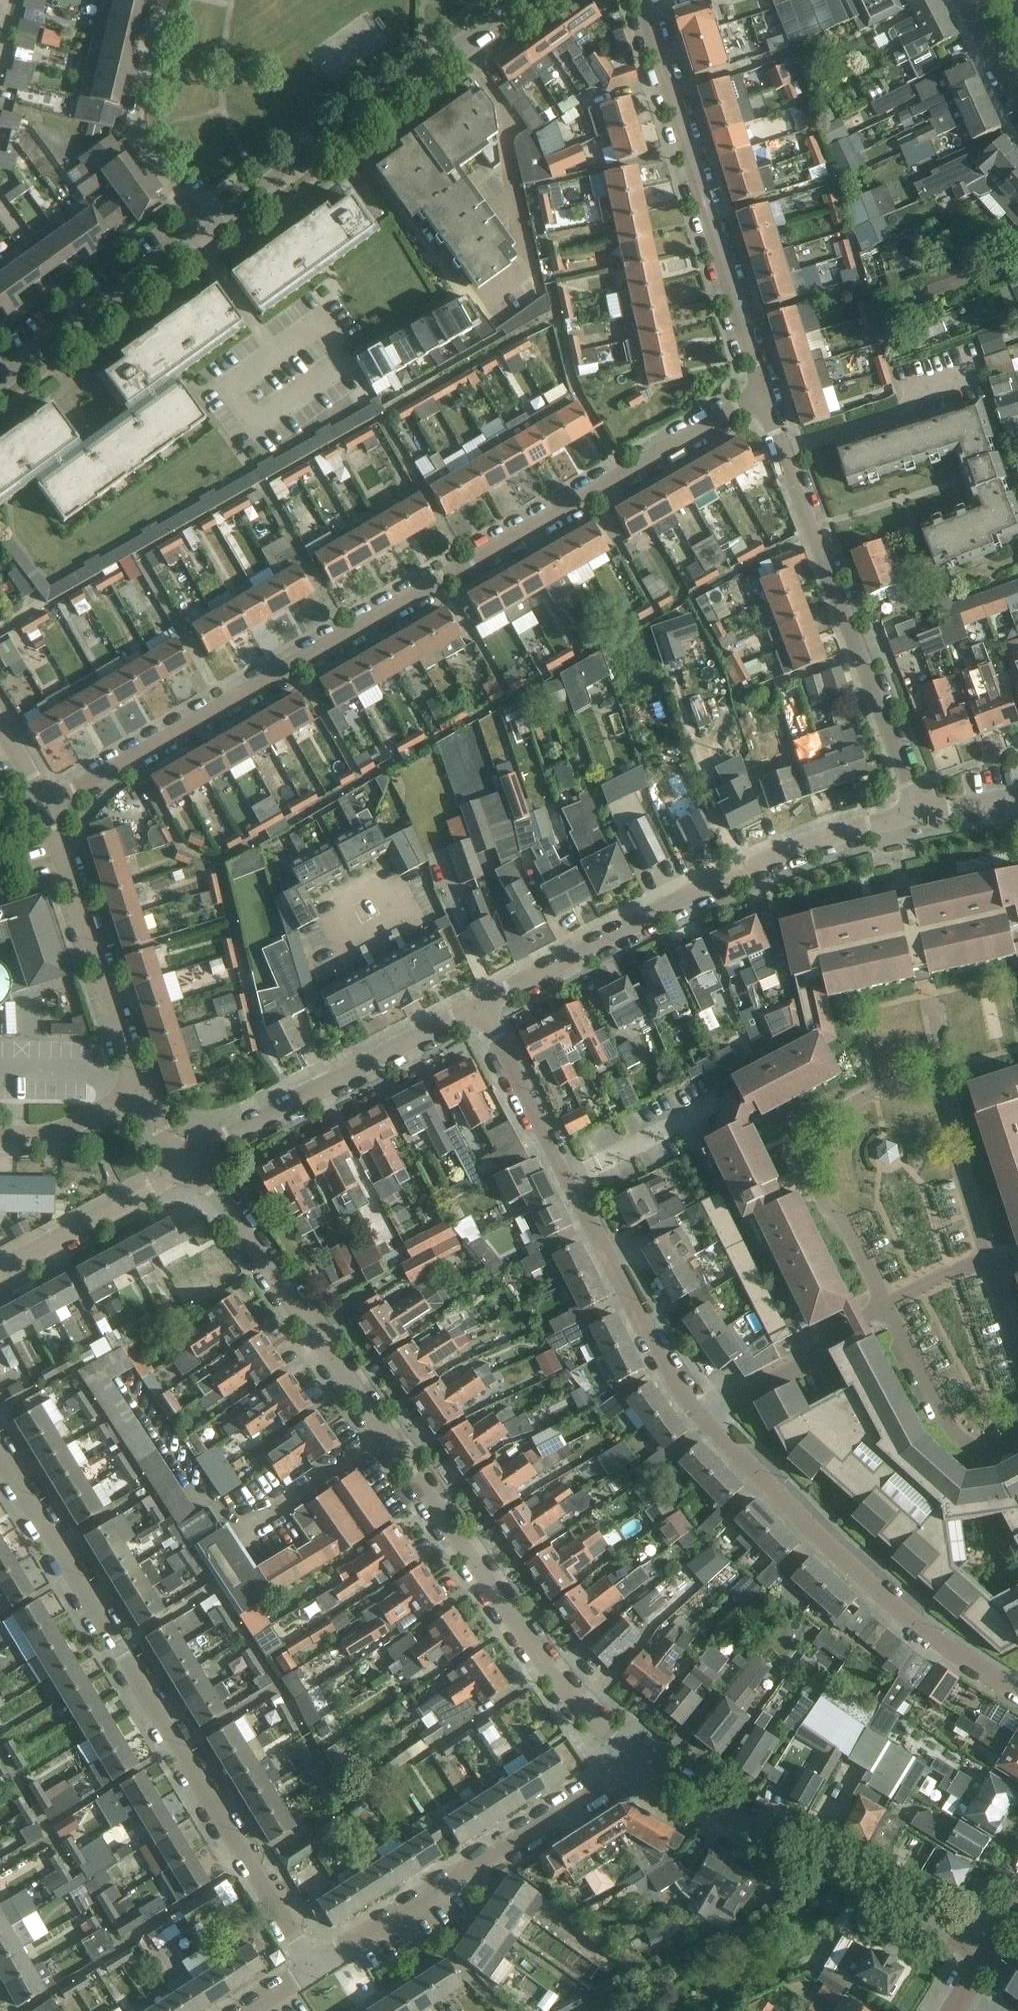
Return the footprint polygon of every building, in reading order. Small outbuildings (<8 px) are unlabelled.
[(44,4),(26,0),(24,0),(22,7),(42,12),(44,4)] [(99,18),(145,29),(148,19),(138,16),(140,6),(113,0),(103,0),(99,18)] [(554,16),(570,38),(579,49),(591,40),(583,29),(599,17),(587,0),(577,0),(554,16)] [(718,26),(719,25),(711,0),(708,0),(674,11),(682,37),(683,36),(718,26)] [(786,35),(790,46),(853,18),(859,15),(861,15),(854,0),(772,0),(786,35)] [(898,0),(894,0),(861,15),(859,15),(853,18),(860,31),(903,10),(898,0)] [(894,0),(854,0),(861,15),(894,0)] [(942,0),(913,0),(908,3),(915,18),(890,31),(889,35),(892,41),(896,42),(900,40),(905,50),(926,39),(921,29),(920,27),(934,19),(938,27),(952,20),(942,0)] [(554,16),(535,30),(550,51),(556,47),(561,54),(567,50),(573,58),(571,59),(591,87),(599,82),(588,60),(585,55),(584,56),(579,49),(570,38),(554,16)] [(99,18),(94,38),(131,47),(133,35),(143,37),(145,29),(99,18)] [(920,27),(921,29),(926,39),(905,50),(893,55),(898,65),(911,60),(920,78),(933,72),(941,67),(940,66),(942,66),(933,49),(960,35),(952,20),(938,27),(934,19),(920,27)] [(683,36),(689,56),(724,46),(718,26),(683,36)] [(62,34),(44,29),(40,44),(58,48),(62,34)] [(620,55),(628,52),(620,29),(612,32),(620,55)] [(515,44),(538,77),(539,76),(545,85),(552,79),(546,70),(553,65),(545,54),(550,51),(535,30),(515,44)] [(36,36),(17,31),(15,39),(34,44),(36,36)] [(786,35),(767,41),(771,53),(791,47),(790,46),(786,35)] [(128,56),(131,47),(94,38),(90,59),(136,69),(138,59),(128,56)] [(34,44),(15,39),(13,47),(32,52),(34,44)] [(508,81),(516,92),(538,77),(515,44),(493,60),(508,81)] [(724,46),(689,56),(696,76),(730,66),(724,46)] [(603,91),(636,80),(631,65),(614,71),(601,51),(588,60),(599,82),(603,91)] [(90,59),(85,79),(121,87),(124,75),(134,77),(136,69),(90,59)] [(11,72),(7,71),(5,79),(24,83),(25,83),(31,85),(35,67),(13,62),(11,72)] [(928,84),(934,98),(951,91),(979,79),(971,62),(946,74),(946,75),(928,84)] [(786,86),(793,84),(786,65),(767,72),(774,90),(786,86)] [(748,99),(741,76),(699,88),(707,112),(735,103),(748,99)] [(23,91),(24,83),(5,79),(3,86),(23,91)] [(121,87),(85,79),(80,99),(126,110),(129,98),(119,96),(121,87)] [(979,79),(951,91),(934,98),(898,115),(902,123),(929,111),(933,119),(935,118),(986,95),(979,79)] [(870,104),(871,104),(893,93),(887,82),(865,93),(870,104)] [(793,84),(786,86),(791,101),(799,98),(793,84)] [(908,85),(893,93),(871,104),(878,116),(915,98),(908,85)] [(455,164),(478,148),(493,169),(500,164),(492,109),(479,90),(477,92),(478,92),(471,97),(468,93),(449,107),(452,111),(445,116),(442,112),(424,124),(428,129),(416,138),(385,161),(391,169),(383,175),(396,193),(403,187),(408,194),(401,199),(413,217),(420,212),(474,288),(507,265),(506,264),(514,258),(508,248),(512,245),(455,164)] [(810,94),(803,97),(806,105),(814,102),(810,94)] [(943,134),(966,124),(994,111),(986,95),(935,118),(943,134)] [(525,96),(513,105),(520,116),(528,128),(531,133),(532,134),(535,132),(545,125),(525,96)] [(573,97),(565,101),(570,109),(579,103),(573,97)] [(607,135),(608,135),(636,126),(627,98),(587,110),(596,138),(607,135)] [(124,120),(126,110),(80,99),(75,120),(111,128),(114,118),(124,120)] [(834,117),(828,101),(815,105),(821,121),(834,117)] [(811,128),(810,126),(821,122),(821,121),(815,105),(814,102),(806,105),(802,107),(805,115),(796,118),(802,132),(811,128)] [(714,135),(742,126),(735,103),(707,112),(714,135)] [(2,111),(0,118),(0,119),(19,124),(21,116),(2,111)] [(994,111),(966,124),(974,141),(1001,128),(994,111)] [(29,127),(19,124),(0,119),(0,127),(17,131),(17,134),(27,136),(29,127)] [(565,150),(555,121),(535,133),(544,159),(565,150)] [(742,126),(714,135),(721,158),(749,149),(764,144),(757,121),(742,126)] [(842,138),(835,123),(820,130),(827,145),(842,138)] [(86,134),(97,137),(100,128),(89,125),(86,134)] [(937,137),(932,125),(897,141),(903,152),(937,137)] [(644,154),(636,126),(608,135),(616,163),(644,154)] [(520,145),(520,141),(530,139),(528,135),(531,133),(528,128),(528,129),(526,130),(519,134),(518,134),(517,135),(516,136),(516,137),(515,137),(515,138),(514,139),(514,140),(514,141),(513,142),(513,143),(513,144),(513,145),(514,146),(518,145),(520,145)] [(855,155),(865,150),(857,134),(829,147),(837,163),(855,155)] [(116,145),(110,136),(80,158),(83,163),(67,174),(77,188),(93,177),(132,149),(124,139),(116,145)] [(805,140),(811,155),(821,152),(814,136),(805,140)] [(936,181),(940,191),(951,187),(952,190),(967,183),(969,186),(984,177),(985,179),(1017,150),(1005,137),(975,164),(968,156),(942,167),(947,177),(936,181)] [(520,145),(518,145),(519,150),(528,148),(534,146),(530,139),(520,141),(520,145)] [(578,144),(565,150),(544,159),(552,178),(565,175),(563,171),(585,162),(578,144)] [(541,158),(534,146),(528,148),(531,160),(537,159),(541,158)] [(519,150),(522,162),(531,160),(528,148),(519,150)] [(83,198),(108,180),(113,188),(136,172),(129,163),(137,157),(132,149),(93,177),(77,188),(83,198)] [(721,158),(728,181),(770,168),(769,168),(756,171),(749,149),(721,158)] [(1017,150),(985,179),(984,177),(969,186),(967,183),(952,190),(951,187),(940,191),(941,192),(951,188),(958,200),(973,193),(977,198),(995,190),(998,188),(1004,181),(1005,182),(1017,170),(1017,151),(1017,150)] [(0,152),(0,160),(14,164),(16,156),(12,155),(0,152)] [(821,152),(811,155),(817,168),(825,164),(821,152)] [(844,179),(863,171),(855,155),(837,163),(844,179)] [(542,181),(551,179),(541,158),(537,159),(538,165),(542,181)] [(14,164),(0,160),(0,168),(12,171),(14,164)] [(542,181),(538,165),(532,166),(535,182),(540,181),(542,181)] [(535,182),(532,166),(526,168),(529,183),(535,182)] [(603,174),(608,198),(639,191),(634,167),(603,174)] [(526,168),(519,169),(522,184),(522,185),(529,183),(526,168)] [(770,168),(728,181),(735,204),(777,191),(770,168)] [(1017,209),(1017,170),(1005,182),(1004,181),(998,188),(1017,209)] [(119,196),(99,210),(105,219),(155,182),(150,175),(142,181),(136,172),(113,188),(119,196)] [(155,182),(105,219),(111,228),(131,213),(137,222),(160,205),(153,196),(161,190),(155,182)] [(25,191),(21,185),(5,196),(9,203),(25,191)] [(613,221),(644,215),(639,191),(608,198),(597,200),(601,224),(613,221)] [(830,211),(840,208),(837,198),(836,194),(826,197),(830,211)] [(853,228),(872,220),(862,194),(846,201),(853,229),(853,228)] [(539,207),(540,212),(549,210),(547,196),(538,198),(539,207)] [(371,228),(349,197),(329,211),(325,205),(230,274),(256,311),(371,228)] [(107,230),(95,213),(85,200),(68,212),(96,251),(104,246),(98,237),(107,230)] [(745,237),(774,228),(767,205),(738,214),(745,237)] [(844,223),(840,208),(830,211),(834,226),(844,223)] [(549,210),(540,212),(543,226),(552,224),(549,210)] [(96,251),(68,212),(51,224),(73,255),(82,249),(88,257),(96,251)] [(613,221),(618,245),(649,238),(644,215),(613,221)] [(872,220),(853,228),(863,250),(882,242),(872,220)] [(73,255),(51,224),(34,236),(39,244),(56,267),(62,276),(71,270),(65,261),(73,255)] [(774,228),(745,237),(752,260),(781,251),(774,228)] [(988,249),(982,234),(951,246),(957,261),(975,254),(988,249)] [(649,238),(618,245),(623,268),(654,262),(649,238)] [(843,258),(853,255),(849,241),(839,243),(843,258)] [(550,259),(560,257),(557,242),(547,244),(550,259)] [(48,273),(56,267),(39,244),(32,250),(24,255),(41,278),(48,273)] [(18,247),(1,259),(24,291),(33,284),(39,293),(47,286),(41,278),(24,255),(18,247)] [(794,247),(781,251),(752,260),(759,283),(801,271),(794,247)] [(859,278),(853,255),(843,258),(850,281),(859,278)] [(985,278),(977,256),(925,275),(932,296),(985,278)] [(560,257),(550,259),(553,272),(563,270),(560,257)] [(13,311),(21,305),(15,297),(24,291),(1,259),(0,260),(0,293),(13,311)] [(623,268),(628,292),(659,285),(654,262),(623,268)] [(801,271),(759,283),(766,307),(808,294),(801,271)] [(241,322),(214,285),(119,354),(123,360),(103,375),(126,405),(241,322)] [(621,318),(640,314),(664,309),(659,285),(628,292),(616,294),(621,318)] [(560,306),(570,304),(567,289),(557,290),(560,306)] [(6,316),(13,311),(0,293),(0,309),(6,316)] [(549,311),(545,294),(500,327),(506,336),(549,311)] [(442,309),(458,337),(472,329),(482,342),(482,341),(478,335),(492,327),(475,304),(471,308),(464,297),(442,309)] [(861,319),(871,316),(867,302),(857,304),(861,319)] [(570,304),(560,306),(563,319),(573,318),(570,304)] [(458,337),(442,309),(421,321),(444,363),(437,349),(450,341),(459,354),(466,351),(458,337)] [(669,332),(664,309),(640,314),(633,315),(638,339),(669,332)] [(778,345),(804,337),(795,309),(769,317),(778,345)] [(947,332),(940,315),(915,325),(921,342),(947,332)] [(871,316),(861,319),(866,333),(875,330),(871,316)] [(444,363),(421,321),(399,334),(423,375),(415,361),(428,354),(438,367),(444,363)] [(583,328),(584,336),(598,333),(597,325),(583,328)] [(482,341),(490,337),(496,333),(492,327),(478,335),(482,341)] [(996,330),(978,336),(984,356),(1003,350),(996,330)] [(669,332),(638,339),(624,342),(629,365),(642,363),(643,363),(674,356),(669,332)] [(898,332),(890,335),(892,342),(901,340),(898,332)] [(416,379),(423,375),(399,334),(378,346),(401,388),(401,387),(393,374),(407,366),(416,379)] [(567,339),(570,353),(594,348),(580,350),(577,337),(567,339)] [(824,360),(821,351),(809,355),(804,337),(778,345),(786,372),(824,360)] [(513,345),(518,354),(530,346),(525,338),(513,345)] [(517,354),(518,354),(513,345),(499,353),(513,376),(526,369),(517,354)] [(395,391),(401,388),(378,346),(355,359),(371,386),(385,378),(395,391)] [(597,363),(594,348),(570,353),(573,368),(597,363)] [(990,380),(1016,372),(1010,350),(984,358),(990,380)] [(679,380),(674,356),(643,363),(648,387),(679,380)] [(878,373),(888,370),(883,356),(874,359),(878,373)] [(497,366),(493,358),(479,365),(484,373),(497,366)] [(821,391),(832,388),(824,360),(786,372),(795,399),(821,391)] [(471,369),(464,374),(450,381),(455,390),(468,382),(474,391),(481,387),(471,369)] [(896,397),(888,370),(878,373),(883,387),(879,388),(883,401),(896,397)] [(1017,391),(1017,372),(1016,372),(990,380),(995,398),(1017,391)] [(450,381),(430,392),(435,401),(455,390),(450,381)] [(205,420),(178,383),(37,486),(63,522),(205,420)] [(651,397),(650,390),(639,392),(625,399),(630,408),(651,397)] [(822,394),(821,391),(795,399),(804,427),(829,419),(828,415),(838,412),(832,391),(822,394)] [(995,398),(1001,420),(1017,415),(1017,391),(995,398)] [(408,405),(413,414),(435,401),(430,392),(408,405)] [(569,394),(548,406),(570,443),(591,431),(569,394)] [(384,412),(376,398),(369,403),(371,406),(377,416),(384,412)] [(51,404),(0,441),(0,496),(77,440),(51,404)] [(401,421),(413,414),(408,405),(395,412),(401,421)] [(377,416),(371,406),(364,410),(370,420),(377,416)] [(533,428),(549,455),(570,443),(548,406),(527,418),(533,428)] [(947,567),(952,565),(953,565),(965,560),(966,559),(986,552),(988,551),(1000,546),(997,539),(1010,534),(1011,535),(1017,532),(1017,521),(1012,506),(1012,505),(1005,487),(1004,486),(1002,481),(1005,480),(996,456),(993,456),(992,451),(991,450),(986,432),(985,431),(980,413),(979,412),(977,406),(966,409),(967,410),(962,412),(961,412),(945,417),(944,418),(927,423),(926,423),(910,428),(909,428),(893,433),(892,434),(876,439),(875,439),(858,444),(857,444),(851,446),(851,444),(837,448),(838,452),(848,485),(851,485),(957,451),(963,469),(962,469),(962,470),(969,490),(969,491),(971,490),(977,507),(932,525),(921,529),(936,566),(945,562),(947,567)] [(364,410),(358,413),(363,423),(370,420),(364,410)] [(358,413),(351,417),(357,427),(363,423),(358,413)] [(1001,420),(1007,440),(1017,437),(1017,415),(1001,420)] [(351,417),(344,421),(350,431),(357,427),(351,417)] [(344,421),(338,425),(344,435),(350,431),(344,421)] [(329,425),(322,429),(329,443),(337,438),(331,428),(329,425)] [(338,425),(331,428),(337,438),(344,435),(338,425)] [(368,428),(355,435),(360,443),(373,436),(368,428)] [(507,429),(506,429),(528,467),(549,455),(533,428),(512,440),(507,429)] [(322,429),(314,434),(316,437),(322,447),(329,443),(322,429)] [(508,479),(528,467),(506,429),(486,441),(508,479)] [(360,443),(355,435),(343,442),(348,450),(360,443)] [(309,441),(315,451),(322,447),(316,437),(309,441)] [(761,476),(753,464),(767,459),(765,450),(749,456),(739,438),(718,451),(734,478),(740,489),(761,476)] [(309,441),(302,445),(308,455),(315,451),(309,441)] [(471,464),(487,491),(508,479),(486,441),(476,446),(482,457),(471,464)] [(302,445),(295,449),(301,459),(308,455),(302,445)] [(338,454),(334,447),(322,454),(326,461),(338,454)] [(295,449),(288,453),(293,463),(301,459),(295,449)] [(443,463),(437,453),(436,454),(465,504),(487,491),(471,464),(464,451),(443,463)] [(718,451),(697,463),(712,490),(734,478),(718,451)] [(288,453),(281,457),(286,467),(293,463),(288,453)] [(465,504),(436,454),(428,458),(436,471),(423,479),(444,516),(465,504)] [(281,457),(274,461),(279,471),(286,467),(281,457)] [(279,471),(274,461),(272,458),(264,462),(272,475),(279,471)] [(264,462),(257,466),(259,470),(264,480),(272,475),(264,462)] [(293,471),(297,479),(311,471),(306,463),(293,471)] [(712,490),(697,463),(676,475),(692,502),(712,490)] [(251,474),(257,484),(264,480),(259,470),(251,474)] [(297,479),(293,471),(280,478),(285,486),(297,479)] [(251,474),(244,478),(250,488),(257,484),(251,474)] [(676,475),(655,487),(677,525),(671,514),(692,502),(676,475)] [(244,478),(237,482),(243,492),(250,488),(244,478)] [(237,482),(230,486),(236,496),(243,492),(237,482)] [(230,486),(223,490),(228,500),(236,496),(230,486)] [(677,525),(655,487),(635,499),(650,525),(656,537),(677,525)] [(223,490),(216,494),(221,504),(228,500),(223,490)] [(221,504),(216,494),(214,491),(206,495),(214,508),(221,504)] [(259,492),(252,495),(257,503),(263,499),(259,492)] [(418,494),(397,507),(412,534),(434,522),(418,494)] [(206,495),(199,499),(201,502),(206,512),(214,508),(206,495)] [(246,497),(232,505),(237,513),(250,506),(246,497)] [(650,525),(635,499),(613,511),(628,538),(650,525)] [(194,506),(199,516),(206,512),(201,502),(194,506)] [(224,520),(237,513),(232,505),(220,512),(224,520)] [(194,506),(186,510),(192,520),(199,516),(194,506)] [(392,546),(412,534),(397,507),(376,519),(392,546)] [(186,510),(179,514),(185,524),(192,520),(186,510)] [(179,514),(172,518),(178,528),(185,524),(179,514)] [(216,525),(212,517),(199,524),(203,532),(216,525)] [(350,570),(371,558),(347,517),(335,524),(343,538),(334,543),(350,570)] [(347,517),(371,558),(392,546),(376,519),(355,530),(348,517),(347,517)] [(172,518),(165,523),(171,533),(178,528),(172,518)] [(149,528),(156,541),(163,537),(158,527),(156,523),(149,528)] [(165,523),(158,527),(163,537),(171,533),(165,523)] [(592,525),(571,537),(586,564),(607,551),(592,525)] [(911,527),(897,531),(901,542),(914,537),(911,527)] [(149,528),(141,532),(143,535),(149,545),(156,541),(149,528)] [(201,547),(191,529),(182,534),(193,552),(201,547)] [(149,545),(143,535),(136,539),(141,549),(149,545)] [(170,541),(174,549),(183,544),(178,536),(170,541)] [(705,572),(709,581),(719,575),(714,568),(725,561),(726,561),(711,536),(691,548),(705,572)] [(15,543),(10,537),(1,544),(6,551),(15,543)] [(571,537),(550,549),(574,592),(575,592),(572,587),(592,575),(586,564),(571,537)] [(136,539),(129,543),(134,553),(141,549),(136,539)] [(162,556),(174,549),(170,541),(157,548),(162,556)] [(752,557),(764,550),(759,541),(746,548),(752,557)] [(890,605),(912,597),(903,573),(893,577),(880,542),(852,553),(869,598),(885,591),(890,605)] [(20,550),(15,543),(6,551),(11,557),(20,550)] [(129,543),(121,547),(127,557),(128,556),(129,556),(134,553),(129,543)] [(329,582),(350,570),(334,543),(313,555),(329,582)] [(121,547),(114,551),(120,561),(127,557),(121,547)] [(746,548),(733,556),(738,565),(752,557),(746,548)] [(283,574),(275,579),(290,606),(312,593),(296,567),(300,565),(291,549),(275,559),(283,574)] [(574,592),(550,549),(529,561),(544,588),(554,604),(574,592)] [(760,581),(768,604),(798,593),(789,569),(806,562),(800,549),(772,560),(778,575),(760,581)] [(25,557),(20,550),(11,557),(13,560),(16,564),(25,557)] [(114,551),(107,555),(113,565),(118,562),(120,561),(114,551)] [(107,555),(100,559),(106,569),(113,565),(107,555)] [(91,560),(98,573),(106,569),(100,559),(98,556),(91,560)] [(120,561),(118,562),(130,582),(141,575),(129,556),(128,556),(127,557),(120,561)] [(30,563),(25,557),(16,564),(21,570),(30,563)] [(91,560),(83,564),(85,568),(91,578),(98,573),(91,560)] [(529,561),(512,571),(508,573),(509,575),(523,600),(544,588),(529,561)] [(35,570),(30,563),(21,570),(26,577),(35,570)] [(91,578),(85,568),(78,572),(84,582),(91,578)] [(32,589),(16,569),(7,575),(22,599),(34,591),(32,589)] [(40,576),(35,570),(26,577),(31,583),(40,576)] [(105,577),(110,585),(123,578),(119,570),(105,577)] [(668,593),(657,571),(643,579),(655,600),(657,604),(659,608),(672,601),(667,593),(668,593)] [(78,572),(71,576),(76,586),(84,582),(78,572)] [(705,572),(691,580),(696,588),(709,581),(705,572)] [(523,600),(508,573),(487,585),(503,612),(509,623),(530,612),(523,600)] [(45,583),(40,576),(31,583),(36,590),(45,583)] [(71,576),(64,580),(69,590),(76,586),(71,576)] [(100,597),(97,592),(110,585),(105,577),(81,591),(88,604),(100,597)] [(1005,580),(1010,594),(1016,592),(1011,578),(1005,580)] [(269,618),(290,606),(275,579),(254,591),(269,618)] [(64,580),(56,584),(62,594),(69,590),(64,580)] [(1005,580),(999,583),(1004,596),(1010,594),(1005,580)] [(36,590),(46,603),(55,598),(49,588),(45,583),(36,590)] [(993,585),(998,598),(1004,596),(999,583),(993,585)] [(56,584),(49,588),(55,598),(62,594),(56,584)] [(948,590),(946,584),(935,588),(938,594),(948,590)] [(503,612),(487,585),(466,597),(481,624),(503,612)] [(987,587),(992,601),(998,598),(993,585),(987,587)] [(987,587),(981,590),(985,603),(992,601),(987,587)] [(951,596),(948,590),(938,594),(938,595),(940,600),(951,596)] [(974,592),(979,605),(985,603),(981,590),(974,592)] [(249,630),(269,618),(254,591),(233,603),(249,630)] [(85,599),(80,592),(68,599),(72,606),(85,599)] [(968,594),(973,607),(979,605),(974,592),(968,594)] [(249,630),(233,603),(227,593),(207,605),(212,615),(228,642),(249,630)] [(713,625),(720,621),(711,604),(713,603),(708,593),(696,600),(710,627),(713,625)] [(766,631),(806,616),(798,593),(768,604),(777,626),(766,630),(766,631)] [(968,594),(962,596),(967,610),(973,607),(968,594)] [(940,600),(946,617),(952,600),(951,596),(940,600)] [(962,596),(956,599),(961,612),(967,610),(962,596)] [(956,599),(952,600),(946,617),(961,612),(956,599)] [(652,613),(647,604),(635,611),(640,619),(652,613)] [(444,610),(423,622),(444,660),(464,648),(458,638),(460,637),(444,610)] [(31,620),(35,628),(49,620),(44,612),(31,620)] [(691,614),(650,628),(662,664),(684,657),(679,642),(698,636),(691,614)] [(212,615),(191,627),(206,654),(228,642),(212,615)] [(815,638),(806,616),(766,631),(770,642),(781,638),(785,648),(775,652),(775,653),(815,638)] [(23,635),(35,628),(31,620),(19,627),(23,635)] [(913,620),(895,627),(899,638),(917,631),(918,631),(913,620)] [(444,660),(423,622),(402,634),(418,662),(424,672),(444,660)] [(726,635),(719,623),(713,625),(710,627),(714,635),(721,647),(733,643),(736,641),(732,632),(726,635)] [(944,639),(938,624),(918,631),(917,631),(922,646),(922,648),(944,639)] [(615,634),(610,625),(597,632),(603,641),(615,634)] [(171,643),(150,655),(164,678),(189,664),(176,641),(180,638),(173,626),(165,632),(171,643)] [(922,646),(917,631),(899,638),(888,642),(894,657),(922,646)] [(597,632),(585,639),(590,648),(603,641),(597,632)] [(402,634),(381,646),(397,674),(418,662),(402,634)] [(32,642),(36,649),(45,644),(41,637),(32,642)] [(823,661),(815,638),(775,653),(784,676),(794,672),(823,661)] [(5,666),(21,657),(10,639),(0,645),(0,658),(5,666)] [(1008,642),(1017,671),(1017,639),(1008,642)] [(1000,729),(1017,722),(1017,716),(1009,691),(1001,694),(983,644),(972,648),(975,657),(1000,729)] [(360,658),(376,685),(397,674),(381,646),(360,658)] [(560,664),(569,659),(574,657),(569,648),(555,656),(560,664)] [(601,651),(559,674),(573,714),(591,704),(585,689),(585,688),(609,674),(601,651)] [(733,669),(742,665),(736,653),(728,657),(733,669)] [(125,670),(139,693),(164,678),(150,655),(125,670)] [(543,663),(547,671),(560,664),(555,656),(543,663)] [(1000,729),(975,657),(963,661),(978,702),(970,705),(981,736),(1000,729)] [(355,698),(376,685),(360,658),(339,670),(355,698)] [(750,678),(742,665),(733,669),(742,683),(750,678)] [(526,675),(529,680),(538,675),(533,666),(528,668),(526,675)] [(101,684),(114,707),(139,693),(125,670),(101,684)] [(342,705),(355,698),(339,670),(318,682),(334,709),(326,714),(338,735),(349,729),(341,715),(346,712),(342,705)] [(836,670),(820,675),(827,701),(844,695),(836,670)] [(827,701),(820,675),(804,681),(812,706),(827,701)] [(506,683),(511,692),(524,684),(519,676),(506,683)] [(571,710),(559,679),(541,685),(553,717),(571,710)] [(934,683),(955,745),(975,738),(963,707),(955,710),(944,680),(934,683)] [(955,745),(934,683),(922,688),(932,718),(924,721),(935,752),(955,745)] [(89,722),(114,707),(101,684),(76,698),(89,722)] [(504,696),(499,686),(486,694),(492,703),(504,696)] [(45,701),(44,701),(64,736),(89,722),(76,698),(69,687),(45,701)] [(759,688),(744,693),(748,705),(763,700),(759,688)] [(296,695),(275,707),(291,735),(312,722),(296,695)] [(441,731),(453,724),(448,715),(437,696),(425,703),(441,731)] [(695,703),(693,697),(676,702),(685,733),(710,726),(708,719),(716,717),(711,698),(695,703)] [(29,725),(26,727),(39,750),(64,736),(44,701),(35,706),(37,708),(24,716),(29,725)] [(521,705),(519,701),(501,708),(507,723),(525,716),(521,705)] [(291,735),(275,707),(254,719),(270,746),(276,757),(287,750),(281,740),(291,735)] [(448,715),(453,724),(467,716),(462,707),(448,715)] [(254,719),(233,731),(249,758),(270,746),(254,719)] [(406,739),(412,748),(425,740),(417,725),(404,732),(407,738),(406,739)] [(838,726),(827,730),(831,743),(835,742),(849,782),(867,776),(851,730),(840,733),(838,726)] [(829,789),(849,782),(835,742),(831,743),(827,730),(815,734),(819,747),(815,748),(819,759),(829,789)] [(249,758),(233,731),(212,743),(228,770),(249,758)] [(753,764),(768,810),(799,800),(775,731),(753,739),(760,762),(753,764)] [(809,796),(829,789),(819,759),(815,748),(819,747),(815,734),(802,738),(805,746),(794,749),(798,761),(803,777),(809,796)] [(412,748),(406,739),(395,745),(400,754),(412,748)] [(191,755),(207,782),(228,770),(212,743),(191,755)] [(375,768),(365,751),(353,759),(362,776),(375,768)] [(186,794),(207,782),(191,755),(171,767),(186,794)] [(542,845),(527,799),(523,801),(509,762),(495,767),(503,791),(513,820),(520,852),(530,848),(536,860),(532,861),(545,885),(538,888),(554,918),(573,908),(546,856),(542,845)] [(574,788),(566,763),(552,768),(560,792),(574,788)] [(597,783),(605,803),(647,786),(639,766),(597,783)] [(165,807),(186,794),(171,767),(149,779),(165,807)] [(354,779),(350,771),(337,778),(341,786),(354,779)] [(700,811),(680,772),(665,779),(685,819),(674,825),(687,851),(712,838),(698,812),(700,811)] [(757,815),(738,778),(721,786),(729,802),(717,807),(728,830),(757,815)] [(312,791),(300,798),(305,807),(318,800),(312,791)] [(667,860),(646,818),(645,818),(633,793),(605,806),(618,832),(612,834),(623,856),(633,851),(643,872),(667,860)] [(305,807),(300,798),(287,806),(293,815),(305,807)] [(477,855),(495,849),(478,800),(460,806),(472,839),(477,855)] [(592,819),(596,817),(589,800),(578,805),(584,821),(582,822),(588,833),(613,887),(630,879),(614,847),(608,850),(592,819)] [(341,809),(347,820),(353,831),(369,862),(387,852),(388,852),(383,842),(372,821),(367,810),(355,816),(349,805),(341,809)] [(613,887),(588,833),(582,822),(584,821),(578,805),(562,811),(573,833),(569,835),(583,862),(580,864),(596,896),(613,887)] [(270,814),(258,822),(263,831),(275,823),(270,814)] [(251,838),(263,831),(258,822),(245,830),(251,838)] [(164,829),(161,825),(150,828),(147,835),(152,850),(164,846),(171,843),(164,829)] [(137,854),(128,826),(86,840),(95,867),(121,859),(137,854)] [(413,827),(383,842),(388,852),(387,852),(400,876),(428,862),(413,827)] [(349,872),(369,862),(353,831),(333,841),(349,872)] [(289,836),(290,839),(295,848),(303,843),(297,832),(289,836)] [(205,838),(191,833),(187,842),(202,848),(205,838)] [(242,843),(237,834),(223,842),(229,851),(242,843)] [(477,855),(472,839),(447,847),(460,885),(484,877),(476,855),(477,855)] [(542,845),(546,856),(573,908),(589,900),(579,882),(573,870),(566,857),(558,862),(553,853),(556,851),(552,840),(542,845)] [(308,855),(308,854),(303,843),(295,848),(300,859),(289,865),(299,886),(300,885),(305,895),(306,894),(324,885),(308,855)] [(328,844),(308,854),(308,855),(324,885),(344,875),(328,844)] [(191,857),(177,852),(174,860),(188,866),(191,857)] [(241,858),(226,864),(230,882),(247,875),(241,858)] [(130,887),(121,859),(95,867),(104,895),(130,887)] [(494,871),(510,904),(504,907),(511,919),(520,937),(543,924),(537,913),(539,912),(537,907),(516,871),(512,862),(494,871)] [(804,1015),(827,1003),(826,997),(916,977),(914,971),(923,969),(924,975),(1017,954),(1017,870),(1007,872),(1007,873),(1008,873),(1010,880),(999,883),(997,876),(999,875),(999,874),(979,878),(980,887),(960,891),(958,883),(938,887),(939,889),(940,888),(942,895),(931,898),(929,891),(930,891),(930,889),(911,894),(913,900),(898,903),(897,897),(878,901),(878,902),(880,902),(881,909),(870,911),(869,904),(870,904),(870,903),(850,907),(852,915),(831,920),(829,912),(810,916),(810,917),(811,917),(813,924),(802,927),(800,920),(802,919),(801,918),(783,922),(804,1015)] [(209,892),(218,889),(215,875),(205,877),(209,892)] [(274,898),(285,936),(296,931),(296,930),(318,919),(306,894),(305,895),(300,885),(299,886),(274,898)] [(104,895),(113,922),(139,914),(130,887),(104,895)] [(218,889),(209,892),(212,905),(221,903),(218,889)] [(491,923),(478,891),(465,896),(475,924),(465,930),(481,959),(504,946),(491,923)] [(2,941),(1,937),(10,934),(27,987),(67,975),(42,896),(2,909),(3,910),(0,911),(0,941),(2,941)] [(139,914),(113,922),(121,950),(147,942),(139,914)] [(445,918),(434,924),(439,932),(450,926),(446,917),(445,918)] [(735,927),(758,982),(759,982),(760,984),(776,978),(770,951),(756,918),(735,927)] [(758,982),(735,927),(712,936),(731,981),(742,976),(747,987),(758,982)] [(293,961),(303,996),(314,990),(296,930),(296,931),(285,936),(293,961)] [(419,999),(419,1001),(422,999),(419,994),(438,984),(435,979),(454,969),(435,933),(405,949),(397,934),(388,939),(390,943),(394,940),(400,952),(395,954),(398,960),(400,963),(401,963),(419,999)] [(306,1009),(307,1009),(303,996),(293,961),(285,936),(281,938),(283,941),(260,950),(269,973),(284,1001),(261,1014),(265,1031),(279,1059),(303,1047),(293,1029),(288,1019),(292,1016),(306,1009)] [(225,956),(233,953),(230,939),(221,941),(225,956)] [(714,970),(701,941),(677,952),(683,964),(680,966),(701,1012),(715,1006),(710,996),(723,990),(714,970)] [(125,957),(133,985),(159,976),(150,949),(125,957)] [(369,968),(339,983),(357,1019),(376,1009),(379,1015),(397,1005),(400,1010),(403,1009),(402,1008),(401,1008),(383,972),(382,968),(381,969),(378,963),(373,965),(366,950),(361,953),(369,968)] [(233,953),(225,956),(228,970),(237,968),(236,965),(233,953)] [(412,1004),(419,1001),(419,999),(401,963),(400,963),(398,960),(395,954),(387,958),(378,963),(381,969),(382,968),(383,972),(401,1008),(402,1008),(403,1009),(412,1004)] [(221,958),(209,962),(213,973),(225,969),(221,958)] [(690,1012),(665,958),(641,969),(653,995),(646,999),(651,1009),(656,1020),(676,1011),(679,1017),(690,1012)] [(159,976),(133,985),(142,1012),(168,1004),(159,976)] [(651,1009),(646,999),(640,987),(639,985),(633,989),(627,979),(599,994),(608,1012),(610,1016),(611,1015),(619,1031),(639,1020),(637,1016),(651,1009)] [(760,984),(759,982),(758,982),(747,987),(755,1007),(767,1035),(753,1042),(757,1053),(800,1031),(798,1019),(793,1000),(771,1010),(760,984)] [(338,1029),(357,1019),(339,983),(319,994),(338,1029)] [(303,996),(307,1009),(308,1009),(308,1007),(319,1001),(314,990),(303,996)] [(245,998),(244,994),(234,996),(237,1011),(239,1011),(247,1008),(245,998)] [(827,1003),(804,1015),(809,1040),(734,1080),(739,1090),(728,1096),(718,1125),(722,1133),(708,1140),(760,1246),(770,1241),(811,1326),(846,1309),(853,1323),(857,1330),(866,1325),(862,1317),(851,1296),(848,1298),(798,1194),(792,1196),(783,1177),(778,1180),(753,1127),(750,1128),(748,1123),(750,1114),(759,1109),(762,1115),(841,1074),(824,1044),(835,1038),(827,1003)] [(151,1039),(177,1031),(168,1004),(142,1012),(151,1039)] [(559,1014),(583,1060),(581,1056),(592,1051),(600,1067),(609,1063),(600,1044),(588,1022),(579,1004),(559,1014)] [(767,1035),(755,1007),(741,1014),(753,1042),(767,1035)] [(559,1014),(541,1024),(543,1030),(541,1031),(545,1039),(550,1039),(554,1048),(550,1050),(553,1054),(556,1053),(558,1056),(557,1057),(570,1084),(572,1087),(580,1083),(571,1066),(583,1060),(559,1014)] [(244,1039),(253,1036),(250,1024),(241,1026),(244,1039)] [(543,1030),(541,1024),(521,1035),(537,1066),(548,1061),(563,1088),(570,1084),(557,1057),(558,1056),(556,1053),(553,1054),(550,1050),(554,1048),(550,1039),(545,1039),(541,1031),(543,1030)] [(177,1031),(151,1039),(160,1066),(185,1058),(202,1053),(193,1026),(177,1031)] [(257,1052),(253,1036),(244,1039),(247,1054),(257,1052)] [(610,1039),(600,1044),(609,1063),(619,1058),(610,1039)] [(641,1063),(630,1041),(617,1048),(628,1069),(641,1063)] [(731,1048),(718,1055),(724,1069),(738,1062),(731,1048)] [(194,1086),(185,1058),(160,1066),(169,1094),(194,1086)] [(484,1124),(485,1127),(494,1122),(479,1093),(487,1089),(471,1060),(455,1069),(484,1124)] [(483,1124),(484,1124),(455,1069),(447,1073),(444,1071),(438,1074),(438,1077),(434,1079),(449,1109),(459,1104),(473,1130),(483,1124)] [(969,1087),(1017,1237),(1017,1071),(969,1087)] [(638,1103),(627,1077),(614,1083),(626,1109),(638,1103)] [(454,1201),(486,1185),(476,1165),(477,1164),(457,1127),(446,1132),(434,1109),(436,1108),(424,1085),(393,1101),(412,1137),(427,1129),(440,1154),(442,1157),(455,1151),(469,1179),(448,1190),(450,1193),(454,1201)] [(402,1184),(411,1179),(391,1140),(399,1136),(383,1106),(380,1108),(377,1106),(372,1109),(372,1112),(366,1115),(386,1153),(402,1184)] [(603,1122),(612,1117),(607,1108),(602,1111),(601,1118),(603,1122)] [(590,1124),(583,1109),(564,1119),(571,1134),(590,1124)] [(402,1184),(386,1153),(366,1115),(358,1119),(354,1117),(349,1120),(349,1124),(346,1126),(362,1156),(371,1151),(394,1194),(404,1189),(402,1184)] [(509,1121),(488,1132),(499,1153),(502,1159),(509,1172),(522,1165),(530,1161),(524,1150),(509,1121)] [(358,1211),(380,1199),(373,1185),(361,1191),(346,1162),(353,1158),(338,1129),(337,1130),(332,1128),(327,1130),(327,1135),(320,1139),(349,1193),(358,1211)] [(358,1211),(349,1193),(320,1139),(314,1142),(309,1140),(305,1142),(304,1147),(301,1149),(316,1177),(325,1173),(338,1198),(333,1201),(342,1219),(358,1211)] [(315,1231),(325,1226),(316,1209),(303,1184),(311,1180),(296,1151),(294,1152),(290,1150),(284,1153),(284,1157),(277,1161),(306,1215),(311,1225),(315,1231)] [(477,1164),(476,1165),(486,1185),(495,1180),(509,1172),(502,1159),(490,1165),(487,1159),(477,1164)] [(306,1215),(277,1161),(272,1164),(267,1162),(262,1165),(262,1169),(259,1171),(264,1182),(259,1184),(258,1188),(265,1200),(268,1201),(273,1198),(274,1200),(282,1196),(295,1220),(303,1237),(315,1231),(311,1225),(306,1215)] [(525,1197),(533,1212),(558,1199),(545,1172),(538,1176),(530,1161),(522,1165),(509,1172),(495,1180),(508,1206),(525,1197)] [(16,1211),(17,1179),(0,1178),(0,1211),(16,1211)] [(653,1226),(685,1210),(678,1197),(654,1209),(647,1195),(665,1186),(661,1178),(643,1187),(643,1186),(616,1200),(631,1228),(650,1219),(653,1226)] [(17,1179),(16,1211),(54,1212),(54,1179),(17,1179)] [(765,1330),(773,1345),(791,1336),(721,1193),(702,1202),(765,1330)] [(558,1199),(533,1212),(516,1221),(523,1234),(526,1232),(532,1244),(526,1247),(531,1257),(521,1262),(522,1263),(562,1243),(557,1233),(572,1226),(558,1199)] [(644,1251),(659,1277),(696,1256),(675,1217),(686,1212),(685,1210),(653,1226),(654,1226),(650,1229),(658,1243),(644,1251)] [(157,1256),(193,1237),(185,1225),(174,1231),(168,1219),(144,1232),(157,1256)] [(474,1219),(455,1229),(468,1245),(483,1237),(474,1219)] [(23,1234),(31,1230),(25,1220),(18,1224),(23,1234)] [(448,1222),(426,1232),(434,1248),(456,1238),(448,1222)] [(18,1224),(11,1228),(16,1238),(23,1234),(18,1224)] [(121,1244),(134,1269),(140,1279),(154,1271),(149,1261),(157,1256),(144,1232),(121,1244)] [(422,1255),(434,1248),(426,1232),(414,1238),(422,1255)] [(562,1270),(569,1283),(594,1271),(581,1244),(566,1252),(562,1243),(522,1263),(529,1276),(548,1265),(553,1274),(562,1270)] [(112,1281),(134,1269),(121,1244),(98,1257),(116,1291),(117,1291),(112,1281)] [(349,1250),(334,1258),(342,1271),(356,1263),(349,1250)] [(390,1272),(378,1250),(358,1261),(370,1282),(376,1279),(390,1272)] [(443,1270),(435,1252),(406,1266),(415,1284),(443,1270)] [(694,1304),(709,1294),(716,1290),(696,1256),(659,1277),(674,1303),(688,1295),(694,1304)] [(116,1291),(98,1257),(74,1270),(87,1294),(89,1293),(94,1303),(116,1291)] [(510,1270),(499,1257),(485,1264),(495,1277),(510,1270)] [(340,1280),(332,1265),(324,1269),(332,1284),(340,1280)] [(582,1321),(583,1322),(598,1314),(593,1305),(608,1298),(594,1271),(569,1283),(580,1305),(576,1308),(582,1321)] [(502,1286),(503,1287),(510,1282),(504,1273),(496,1279),(502,1286)] [(41,1288),(60,1322),(55,1311),(77,1299),(65,1275),(41,1288)] [(18,1300),(31,1324),(32,1324),(37,1334),(60,1322),(41,1288),(18,1300)] [(445,1289),(427,1301),(370,1338),(381,1354),(409,1335),(406,1330),(433,1311),(434,1312),(445,1305),(444,1304),(452,1299),(447,1289),(445,1289)] [(370,1338),(427,1301),(420,1291),(392,1310),(387,1303),(385,1304),(378,1294),(358,1308),(364,1317),(358,1321),(370,1338)] [(188,1350),(244,1311),(233,1294),(205,1313),(210,1320),(174,1344),(181,1354),(177,1357),(188,1350)] [(709,1294),(694,1304),(699,1311),(685,1321),(703,1346),(726,1329),(711,1308),(716,1305),(709,1294)] [(118,1298),(104,1306),(109,1317),(123,1309),(118,1298)] [(31,1324),(18,1300),(0,1310),(0,1321),(8,1336),(31,1324)] [(175,1312),(169,1302),(156,1309),(161,1319),(175,1312)] [(414,1341),(386,1361),(398,1378),(453,1339),(465,1333),(479,1326),(473,1317),(471,1318),(466,1310),(442,1322),(437,1324),(443,1334),(420,1350),(414,1341)] [(188,1350),(177,1357),(172,1361),(182,1376),(199,1365),(195,1359),(223,1340),(227,1346),(256,1327),(244,1311),(188,1350)] [(598,1314),(547,1341),(555,1352),(594,1332),(598,1339),(587,1345),(595,1360),(605,1355),(606,1356),(631,1342),(617,1315),(603,1322),(598,1314)] [(133,1322),(137,1330),(151,1322),(146,1315),(133,1322)] [(561,1316),(550,1322),(556,1335),(568,1329),(561,1316)] [(8,1336),(0,1321),(0,1341),(8,1336)] [(114,1352),(119,1349),(130,1343),(126,1337),(137,1330),(133,1322),(105,1337),(114,1352)] [(999,1477),(996,1472),(996,1471),(979,1473),(980,1474),(966,1476),(957,1468),(957,1467),(934,1446),(934,1447),(924,1438),(920,1430),(921,1429),(913,1414),(912,1415),(887,1366),(888,1365),(880,1350),(880,1351),(873,1338),(869,1332),(870,1331),(866,1325),(857,1330),(860,1337),(846,1345),(845,1344),(830,1353),(848,1388),(813,1407),(809,1409),(795,1383),(764,1400),(763,1400),(755,1404),(769,1432),(771,1431),(775,1429),(788,1454),(791,1457),(790,1459),(789,1459),(788,1460),(812,1481),(813,1479),(821,1470),(862,1507),(854,1516),(853,1517),(876,1538),(877,1537),(878,1536),(898,1554),(894,1558),(893,1559),(916,1580),(918,1579),(917,1579),(918,1578),(938,1596),(936,1598),(935,1599),(958,1620),(959,1619),(959,1618),(960,1617),(1001,1655),(1017,1646),(1017,1587),(995,1599),(962,1569),(960,1571),(953,1564),(947,1522),(1002,1514),(1017,1543),(1017,1467),(999,1477)] [(780,1359),(773,1345),(754,1358),(748,1348),(743,1352),(726,1329),(703,1346),(720,1370),(733,1361),(745,1378),(780,1359)] [(506,1331),(467,1344),(472,1357),(510,1344),(506,1331)] [(217,1389),(272,1350),(260,1333),(232,1353),(237,1359),(209,1378),(208,1376),(195,1384),(204,1397),(198,1400),(199,1400),(217,1389)] [(453,1339),(398,1378),(409,1394),(436,1374),(432,1368),(460,1349),(453,1340),(466,1334),(465,1333),(453,1339)] [(618,1396),(633,1387),(627,1378),(644,1369),(631,1342),(606,1356),(617,1377),(608,1381),(611,1386),(597,1395),(604,1405),(618,1395),(618,1396)] [(130,1343),(119,1349),(132,1368),(133,1368),(142,1380),(154,1372),(150,1366),(147,1368),(130,1343)] [(76,1352),(81,1362),(94,1355),(88,1345),(76,1352)] [(119,1349),(114,1352),(77,1372),(92,1394),(170,1511),(172,1514),(177,1522),(185,1535),(190,1543),(219,1525),(207,1507),(197,1513),(111,1381),(132,1368),(119,1349)] [(217,1389),(199,1400),(205,1410),(223,1398),(250,1379),(255,1386),(283,1366),(272,1350),(217,1389)] [(542,1356),(547,1369),(543,1370),(546,1375),(546,1376),(561,1369),(553,1351),(542,1356)] [(76,1352),(53,1365),(58,1374),(81,1362),(76,1352)] [(413,1401),(425,1418),(480,1380),(493,1375),(488,1364),(474,1371),(473,1370),(446,1388),(441,1381),(413,1401)] [(45,1382),(58,1374),(53,1365),(40,1372),(45,1382)] [(561,1374),(567,1381),(573,1377),(566,1370),(561,1374)] [(245,1428),(299,1390),(288,1373),(260,1392),(265,1399),(237,1418),(237,1417),(222,1427),(228,1437),(244,1427),(245,1428)] [(480,1380),(425,1418),(436,1434),(464,1415),(460,1408),(487,1390),(486,1389),(496,1382),(493,1375),(480,1380)] [(19,1382),(7,1388),(11,1397),(23,1390),(19,1382)] [(157,1383),(148,1389),(155,1400),(164,1394),(157,1383)] [(638,1394),(633,1387),(618,1396),(626,1408),(632,1404),(647,1426),(670,1408),(652,1384),(638,1394)] [(583,1387),(572,1393),(576,1401),(587,1396),(583,1387)] [(299,1390),(245,1428),(251,1438),(278,1418),(283,1425),(310,1405),(299,1390)] [(181,1411),(168,1391),(164,1394),(155,1400),(168,1419),(181,1411)] [(73,1397),(81,1409),(89,1404),(81,1392),(73,1397)] [(52,1427),(62,1420),(50,1399),(13,1421),(26,1442),(52,1427)] [(89,1404),(81,1409),(89,1422),(97,1417),(89,1404)] [(504,1426),(518,1419),(509,1406),(497,1416),(495,1413),(473,1429),(468,1421),(441,1440),(454,1459),(503,1424),(504,1426)] [(657,1451),(669,1462),(682,1450),(675,1442),(688,1432),(670,1408),(647,1426),(662,1447),(657,1451)] [(271,1467),(272,1468),(327,1430),(315,1412),(275,1440),(279,1446),(263,1457),(270,1468),(271,1467)] [(64,1447),(73,1442),(66,1430),(79,1422),(73,1414),(62,1420),(52,1427),(26,1442),(39,1463),(64,1447)] [(511,1438),(533,1431),(525,1415),(518,1419),(504,1426),(503,1424),(454,1459),(457,1464),(456,1467),(460,1472),(463,1472),(465,1475),(492,1456),(487,1449),(509,1434),(511,1438)] [(111,1438),(102,1425),(94,1430),(103,1443),(111,1438)] [(558,1451),(569,1446),(557,1425),(538,1435),(536,1436),(533,1437),(538,1447),(525,1454),(519,1458),(502,1470),(496,1463),(486,1470),(469,1481),(482,1499),(532,1464),(532,1465),(558,1451)] [(327,1430),(272,1468),(281,1481),(289,1475),(287,1471),(306,1458),(311,1464),(338,1445),(327,1430)] [(195,1432),(182,1440),(195,1459),(207,1450),(195,1432)] [(629,1463),(629,1464),(637,1459),(627,1441),(598,1458),(609,1476),(629,1463)] [(39,1463),(51,1484),(77,1468),(86,1463),(73,1442),(64,1447),(39,1463)] [(703,1485),(723,1465),(702,1443),(688,1457),(682,1450),(669,1462),(679,1473),(685,1467),(703,1485)] [(194,1459),(208,1479),(230,1465),(216,1446),(194,1459)] [(563,1461),(558,1451),(532,1465),(532,1464),(482,1499),(493,1516),(510,1505),(521,1498),(515,1490),(538,1474),(540,1477),(563,1461)] [(120,1470),(129,1465),(121,1453),(112,1459),(120,1470)] [(645,1472),(637,1459),(629,1464),(637,1477),(645,1472)] [(137,1478),(129,1465),(120,1470),(129,1483),(137,1478)] [(242,1483),(230,1465),(208,1479),(221,1498),(242,1483)] [(723,1465),(703,1485),(720,1504),(717,1507),(727,1518),(740,1506),(732,1498),(744,1486),(723,1465)] [(77,1468),(51,1484),(64,1504),(89,1488),(77,1468)] [(305,1506),(302,1504),(293,1510),(294,1514),(291,1516),(309,1542),(295,1551),(292,1547),(253,1570),(224,1526),(221,1528),(219,1525),(190,1543),(199,1558),(203,1564),(204,1564),(238,1616),(257,1604),(274,1594),(273,1593),(324,1564),(346,1551),(390,1520),(356,1471),(305,1506)] [(634,1489),(647,1508),(664,1496),(651,1478),(634,1489)] [(561,1506),(575,1496),(567,1485),(553,1495),(554,1496),(530,1512),(525,1504),(498,1523),(501,1527),(500,1529),(503,1533),(505,1533),(510,1541),(561,1506)] [(64,1504),(76,1525),(102,1509),(89,1488),(64,1504)] [(510,1541),(515,1547),(514,1550),(517,1554),(520,1554),(522,1557),(549,1539),(565,1527),(560,1520),(574,1511),(583,1513),(589,1508),(590,1500),(585,1493),(561,1507),(561,1506),(510,1541)] [(664,1496),(647,1508),(648,1510),(646,1511),(657,1528),(656,1528),(657,1529),(682,1512),(681,1511),(678,1512),(667,1496),(665,1498),(664,1496)] [(758,1543),(759,1544),(780,1523),(758,1501),(746,1512),(740,1506),(727,1518),(737,1529),(741,1525),(747,1531),(737,1540),(749,1552),(758,1543)] [(148,1512),(155,1524),(157,1523),(164,1519),(156,1507),(148,1512)] [(694,1529),(682,1512),(657,1529),(669,1546),(678,1540),(694,1529)] [(714,1514),(698,1530),(706,1538),(722,1522),(714,1514)] [(83,1537),(97,1560),(123,1544),(109,1521),(100,1527),(83,1537)] [(185,1535),(177,1522),(167,1528),(175,1541),(185,1535)] [(155,1524),(137,1535),(142,1544),(162,1532),(157,1523),(155,1524)] [(769,1590),(782,1577),(796,1563),(788,1555),(800,1544),(780,1523),(759,1544),(775,1561),(771,1566),(757,1580),(769,1590)] [(344,1583),(355,1576),(356,1576),(405,1542),(400,1535),(401,1532),(398,1527),(395,1527),(393,1524),(376,1536),(366,1543),(372,1550),(349,1566),(346,1563),(335,1570),(343,1582),(344,1583)] [(540,1583),(616,1529),(616,1528),(604,1537),(596,1527),(580,1539),(558,1554),(553,1547),(527,1565),(540,1583)] [(616,1529),(540,1583),(552,1600),(578,1582),(572,1575),(595,1560),(623,1539),(616,1529)] [(694,1529),(678,1540),(685,1549),(700,1538),(694,1529)] [(17,1566),(0,1538),(0,1576),(17,1566)] [(344,1583),(332,1590),(339,1602),(386,1570),(391,1577),(417,1559),(415,1556),(416,1553),(413,1548),(409,1548),(405,1542),(356,1576),(355,1576),(344,1583)] [(184,1567),(199,1558),(190,1543),(188,1545),(189,1546),(177,1555),(184,1567)] [(123,1544),(97,1560),(110,1582),(136,1566),(123,1544)] [(816,1600),(835,1578),(813,1557),(802,1570),(796,1563),(782,1577),(793,1587),(797,1583),(816,1600)] [(199,1573),(196,1568),(203,1564),(199,1558),(184,1567),(191,1578),(199,1573)] [(148,1559),(136,1566),(110,1582),(124,1604),(150,1588),(162,1581),(148,1559)] [(743,1576),(732,1563),(716,1577),(727,1590),(743,1576)] [(433,1582),(421,1564),(394,1583),(399,1590),(377,1606),(383,1616),(433,1582)] [(17,1566),(0,1576),(0,1596),(3,1594),(11,1607),(33,1593),(17,1566)] [(607,1577),(607,1576),(585,1593),(580,1586),(556,1605),(569,1623),(604,1596),(612,1590),(615,1587),(628,1578),(619,1567),(607,1577)] [(642,1568),(615,1587),(569,1623),(582,1640),(606,1621),(601,1614),(623,1597),(625,1600),(651,1579),(642,1568)] [(175,1573),(162,1581),(169,1592),(182,1584),(175,1573)] [(748,1575),(732,1590),(747,1605),(761,1588),(748,1575)] [(835,1578),(816,1600),(834,1617),(830,1621),(842,1631),(845,1627),(858,1637),(873,1618),(861,1608),(854,1617),(846,1610),(857,1598),(835,1578)] [(418,1617),(445,1599),(443,1596),(444,1593),(440,1588),(437,1587),(433,1582),(383,1616),(340,1643),(349,1658),(398,1627),(395,1623),(413,1610),(418,1617)] [(150,1588),(124,1604),(138,1626),(155,1616),(163,1610),(150,1588)] [(640,1603),(636,1606),(646,1619),(667,1603),(657,1590),(640,1603)] [(24,1636),(50,1621),(37,1600),(20,1610),(11,1615),(24,1636)] [(257,1604),(238,1616),(251,1637),(270,1625),(257,1604)] [(212,1610),(220,1623),(228,1618),(221,1605),(212,1610)] [(445,1638),(464,1626),(459,1619),(459,1617),(456,1612),(454,1612),(452,1609),(425,1627),(431,1635),(417,1645),(409,1634),(386,1650),(395,1663),(387,1669),(391,1674),(403,1665),(415,1657),(445,1638)] [(236,1631),(228,1618),(220,1623),(228,1636),(236,1631)] [(873,1618),(858,1637),(866,1644),(881,1624),(873,1618)] [(608,1668),(641,1638),(623,1619),(591,1649),(608,1668)] [(62,1641),(50,1621),(24,1636),(37,1657),(62,1641)] [(158,1660),(184,1645),(170,1622),(145,1638),(158,1660)] [(328,1622),(308,1635),(314,1644),(334,1631),(328,1622)] [(889,1631),(881,1624),(866,1644),(874,1650),(889,1631)] [(272,1626),(256,1636),(267,1653),(283,1643),(272,1626)] [(475,1642),(464,1626),(403,1665),(404,1666),(416,1658),(423,1669),(443,1654),(448,1661),(475,1642)] [(640,1690),(685,1634),(675,1627),(651,1658),(643,1652),(623,1677),(625,1679),(625,1682),(630,1686),(633,1685),(640,1691),(640,1690)] [(849,1648),(824,1630),(817,1639),(847,1660),(854,1650),(849,1648)] [(874,1650),(883,1657),(898,1638),(889,1631),(874,1650)] [(640,1690),(640,1691),(645,1695),(645,1698),(650,1701),(652,1701),(655,1703),(676,1677),(669,1672),(693,1641),(685,1634),(640,1690)] [(306,1635),(286,1648),(291,1656),(311,1644),(306,1635)] [(781,1644),(772,1637),(724,1697),(695,1734),(720,1755),(745,1723),(750,1718),(738,1709),(773,1667),(766,1661),(781,1644)] [(898,1638),(883,1657),(888,1661),(890,1663),(905,1644),(898,1638)] [(49,1678),(75,1662),(62,1641),(37,1657),(49,1678)] [(916,1652),(905,1644),(890,1663),(901,1672),(916,1652)] [(184,1645),(158,1660),(172,1682),(197,1667),(184,1645)] [(730,1658),(713,1645),(701,1661),(663,1709),(683,1725),(703,1699),(696,1693),(704,1683),(711,1689),(720,1677),(717,1675),(730,1658)] [(241,1655),(248,1666),(257,1661),(249,1649),(241,1655)] [(494,1669),(488,1660),(488,1656),(485,1653),(483,1653),(481,1650),(445,1675),(451,1684),(416,1708),(422,1718),(433,1711),(450,1700),(494,1669)] [(926,1661),(916,1652),(901,1672),(899,1676),(910,1685),(926,1661)] [(287,1653),(276,1660),(284,1674),(295,1667),(287,1653)] [(750,1663),(739,1654),(732,1661),(744,1671),(750,1663)] [(271,1684),(257,1661),(248,1666),(255,1679),(253,1680),(260,1691),(271,1684)] [(888,1661),(883,1668),(897,1677),(899,1676),(901,1672),(890,1663),(888,1661)] [(936,1668),(926,1661),(910,1685),(920,1692),(920,1691),(936,1668)] [(87,1683),(75,1662),(49,1678),(62,1698),(87,1683)] [(936,1668),(920,1691),(941,1705),(959,1678),(939,1664),(936,1668)] [(172,1682),(185,1704),(210,1689),(197,1667),(172,1682)] [(433,1711),(441,1722),(471,1708),(466,1700),(474,1694),(481,1704),(506,1686),(506,1685),(506,1681),(503,1677),(500,1677),(494,1669),(450,1700),(433,1711)] [(294,1671),(280,1679),(295,1700),(307,1692),(294,1671)] [(400,1688),(393,1675),(376,1683),(375,1684),(381,1697),(400,1688)] [(211,1689),(210,1689),(185,1704),(199,1727),(224,1712),(218,1702),(230,1695),(222,1682),(211,1689)] [(64,1725),(74,1719),(100,1703),(87,1683),(62,1698),(52,1704),(64,1725)] [(831,1683),(821,1699),(857,1723),(867,1729),(871,1723),(877,1713),(831,1683)] [(307,1692),(295,1700),(307,1727),(320,1720),(307,1693),(307,1692)] [(817,1705),(802,1695),(784,1722),(798,1732),(817,1705)] [(8,1703),(0,1707),(0,1735),(12,1728),(7,1721),(23,1712),(14,1699),(8,1703)] [(901,1785),(915,1762),(867,1729),(857,1723),(821,1699),(817,1705),(802,1727),(828,1744),(841,1753),(848,1757),(847,1759),(867,1770),(862,1779),(867,1782),(866,1785),(861,1782),(854,1795),(861,1799),(845,1828),(868,1841),(885,1810),(876,1806),(883,1795),(891,1799),(892,1798),(895,1800),(903,1787),(901,1785)] [(100,1703),(74,1719),(87,1739),(112,1724),(100,1703)] [(867,1729),(877,1735),(894,1710),(882,1703),(877,1713),(871,1723),(867,1729)] [(290,1716),(283,1704),(274,1709),(282,1722),(290,1716)] [(773,1717),(764,1711),(754,1726),(753,1725),(741,1744),(731,1761),(734,1764),(757,1778),(779,1741),(764,1732),(773,1717)] [(1007,1713),(1000,1726),(991,1721),(986,1730),(987,1730),(985,1732),(1017,1751),(1017,1720),(1007,1713)] [(298,1729),(290,1716),(282,1722),(289,1734),(298,1729)] [(486,1719),(475,1726),(479,1734),(491,1727),(486,1719)] [(321,1722),(314,1726),(321,1738),(328,1734),(321,1722)] [(206,1739),(219,1760),(244,1744),(231,1723),(206,1739)] [(99,1760),(125,1744),(112,1724),(87,1739),(99,1760)] [(986,1730),(976,1724),(969,1736),(1004,1758),(997,1768),(1017,1781),(1017,1751),(985,1732),(987,1730),(986,1730)] [(546,1743),(538,1731),(529,1737),(537,1749),(546,1743)] [(465,1732),(453,1740),(459,1749),(470,1741),(465,1732)] [(257,1765),(267,1759),(255,1738),(244,1744),(219,1760),(231,1780),(257,1765)] [(11,1757),(19,1752),(12,1740),(4,1745),(11,1757)] [(446,1757),(459,1749),(453,1740),(441,1748),(446,1757)] [(125,1744),(99,1760),(89,1766),(102,1787),(137,1765),(125,1744)] [(841,1753),(828,1744),(812,1775),(804,1770),(789,1796),(811,1808),(841,1753)] [(335,1745),(323,1751),(327,1759),(339,1752),(335,1745)] [(306,1763),(313,1758),(306,1746),(298,1750),(306,1763)] [(552,1748),(530,1763),(546,1789),(569,1774),(552,1748)] [(19,1770),(27,1765),(19,1752),(11,1757),(19,1770)] [(305,1764),(316,1785),(332,1776),(321,1754),(305,1764)] [(257,1765),(231,1780),(243,1801),(281,1778),(268,1758),(257,1765)] [(418,1764),(423,1772),(433,1766),(428,1758),(418,1764)] [(901,1785),(903,1787),(912,1792),(925,1768),(915,1762),(901,1785)] [(977,1796),(1007,1814),(1012,1806),(1017,1805),(1017,1803),(1017,1791),(990,1774),(983,1786),(944,1762),(938,1772),(942,1775),(942,1773),(946,1776),(946,1777),(977,1796)] [(524,1803),(546,1789),(530,1763),(508,1777),(524,1803)] [(770,1777),(769,1780),(781,1786),(787,1775),(774,1768),(769,1776),(770,1777)] [(85,1776),(81,1771),(36,1798),(49,1819),(95,1791),(90,1784),(76,1794),(70,1786),(85,1776)] [(389,1776),(393,1782),(401,1777),(397,1771),(389,1776)] [(119,1809),(126,1819),(136,1813),(158,1799),(141,1772),(109,1791),(119,1809)] [(336,1784),(332,1776),(316,1785),(323,1798),(332,1793),(329,1788),(336,1784)] [(486,1791),(502,1817),(524,1803),(508,1777),(486,1791)] [(946,1777),(940,1787),(963,1800),(960,1804),(969,1809),(963,1818),(993,1837),(995,1834),(999,1834),(1003,1828),(1002,1823),(1007,1814),(977,1796),(946,1777)] [(281,1778),(243,1801),(256,1822),(281,1806),(294,1799),(281,1778)] [(912,1792),(903,1787),(895,1800),(904,1805),(912,1792)] [(464,1805),(481,1831),(502,1817),(486,1791),(464,1805)] [(13,1803),(20,1815),(29,1810),(22,1798),(13,1803)] [(153,1840),(175,1827),(158,1799),(136,1813),(153,1840)] [(366,1810),(361,1801),(349,1809),(354,1817),(366,1810)] [(630,1852),(640,1869),(641,1868),(642,1870),(667,1858),(663,1855),(667,1848),(674,1852),(683,1838),(672,1831),(673,1830),(630,1804),(618,1805),(628,1819),(627,1834),(621,1838),(628,1848),(630,1852)] [(481,1831),(464,1805),(449,1815),(443,1806),(428,1816),(427,1814),(426,1815),(441,1837),(450,1832),(458,1845),(481,1831)] [(580,1829),(602,1865),(628,1848),(621,1838),(627,1834),(628,1819),(618,1805),(580,1829)] [(281,1806),(256,1822),(269,1843),(294,1827),(281,1806)] [(20,1815),(26,1826),(22,1829),(28,1840),(42,1832),(29,1810),(20,1815)] [(934,1823),(931,1810),(919,1813),(911,1825),(930,1836),(958,1853),(960,1850),(978,1861),(991,1840),(961,1822),(951,1839),(940,1832),(943,1828),(934,1823)] [(78,1828),(71,1815),(53,1826),(61,1839),(78,1828)] [(327,1824),(332,1831),(345,1823),(340,1815),(327,1824)] [(432,1843),(441,1837),(426,1815),(417,1821),(424,1832),(403,1845),(419,1871),(441,1856),(432,1843)] [(904,1825),(896,1820),(881,1847),(889,1851),(904,1825)] [(320,1839),(332,1831),(327,1824),(315,1832),(320,1839)] [(175,1827),(153,1840),(169,1868),(191,1854),(175,1827)] [(601,1865),(602,1865),(580,1829),(551,1847),(551,1848),(538,1857),(554,1882),(568,1873),(574,1882),(583,1876),(594,1893),(613,1884),(601,1865)] [(77,1849),(70,1853),(82,1873),(81,1873),(86,1881),(116,1862),(101,1837),(78,1851),(77,1849)] [(70,1853),(77,1849),(70,1838),(64,1842),(70,1853)] [(313,1852),(304,1839),(280,1855),(276,1849),(273,1850),(279,1859),(286,1870),(313,1852)] [(127,1845),(116,1851),(121,1859),(132,1853),(127,1845)] [(419,1871),(403,1845),(381,1859),(397,1885),(419,1871)] [(974,1868),(937,1846),(922,1871),(956,1890),(962,1888),(974,1868)] [(696,1915),(726,1862),(709,1852),(695,1875),(685,1870),(681,1867),(679,1861),(672,1864),(667,1858),(642,1870),(645,1876),(646,1875),(658,1894),(675,1884),(682,1893),(693,1902),(688,1910),(696,1915)] [(169,1868),(160,1873),(177,1901),(208,1882),(191,1854),(169,1868)] [(56,1872),(64,1868),(56,1855),(48,1860),(56,1872)] [(376,1899),(397,1885),(381,1859),(360,1874),(376,1899)] [(733,1920),(745,1903),(731,1895),(744,1873),(726,1862),(696,1915),(705,1920),(713,1908),(733,1920)] [(56,1872),(41,1880),(47,1890),(62,1882),(68,1893),(76,1888),(64,1868),(56,1872)] [(354,1913),(376,1899),(360,1874),(338,1888),(354,1913)] [(495,1894),(523,1913),(537,1893),(509,1874),(495,1894)] [(627,1877),(614,1886),(619,1893),(632,1885),(627,1877)] [(121,1897),(114,1885),(96,1897),(103,1908),(111,1903),(121,1897)] [(76,1888),(68,1893),(81,1913),(89,1908),(76,1888)] [(354,1913),(338,1888),(325,1896),(308,1907),(315,1919),(323,1913),(332,1927),(354,1913)] [(9,1899),(0,1904),(0,1932),(8,1927),(21,1920),(36,1911),(24,1890),(9,1899)] [(214,1910),(205,1894),(179,1911),(188,1926),(214,1910)] [(509,1933),(523,1913),(495,1894),(481,1914),(509,1933)] [(111,1903),(103,1908),(111,1922),(119,1917),(118,1915),(132,1907),(126,1896),(112,1905),(111,1903)] [(138,1910),(145,1921),(165,1908),(158,1898),(138,1910)] [(144,1921),(137,1910),(112,1924),(119,1936),(144,1921)] [(509,1933),(481,1914),(467,1933),(495,1953),(509,1933)] [(80,1941),(101,1929),(93,1916),(86,1921),(93,1933),(80,1941)] [(156,1924),(161,1933),(175,1924),(169,1916),(156,1924)] [(677,1917),(676,1916),(652,1926),(644,1929),(651,1946),(683,1933),(677,1917)] [(33,1941),(21,1920),(0,1932),(0,1959),(33,1941)] [(142,1933),(148,1942),(161,1933),(156,1924),(142,1933)] [(114,1951),(101,1929),(80,1941),(93,1963),(114,1951)] [(513,1966),(504,1959),(495,1953),(467,1933),(453,1953),(481,1973),(499,1986),(513,1966)] [(207,1955),(214,1967),(230,1992),(253,1978),(244,1963),(254,1956),(240,1934),(207,1955)] [(838,1995),(843,1986),(849,1990),(855,1979),(877,1993),(878,1992),(885,1996),(886,1993),(890,1995),(895,1987),(892,1984),(901,1969),(892,1964),(893,1961),(880,1952),(878,1955),(852,1940),(841,1958),(832,1973),(824,1968),(816,1981),(823,1985),(835,1993),(838,1995)] [(5,1985),(42,1964),(30,1944),(33,1942),(33,1941),(0,1959),(0,1976),(5,1985)] [(128,1949),(116,1957),(121,1965),(133,1958),(128,1949)] [(657,1955),(646,1961),(653,1973),(664,1967),(657,1955)] [(121,1965),(116,1957),(103,1964),(108,1973),(121,1965)] [(421,1976),(436,2000),(461,1984),(446,1960),(421,1976)] [(42,1964),(5,1985),(17,2006),(54,1985),(42,1964)] [(214,1967),(192,1981),(208,2006),(230,1992),(214,1967)] [(613,1977),(620,1984),(630,1978),(625,1970),(613,1977)] [(1006,1992),(1017,2000),(1017,1973),(1006,1992)] [(85,1976),(72,1984),(77,1991),(89,1984),(85,1976)] [(421,1976),(397,1992),(410,2010),(419,2010),(436,2000),(421,1976)] [(620,1984),(613,1977),(600,1984),(605,1992),(620,1984)] [(192,1981),(170,1995),(181,2010),(201,2010),(208,2006),(192,1981)] [(64,1998),(77,1991),(72,1984),(60,1991),(64,1998)] [(823,1985),(817,1994),(830,2001),(835,1993),(823,1985)] [(537,2007),(542,2010),(548,2010),(558,1997),(549,1990),(537,2007)] [(397,1992),(373,2007),(376,2010),(410,2010),(397,1992)] [(170,1995),(149,2009),(150,2010),(181,2010),(170,1995)] [(565,2002),(574,2008),(582,2004),(577,1995),(565,2002)] [(844,1998),(836,2010),(864,2010),(844,1998)] [(149,2009),(143,1999),(124,2010),(150,2010),(149,2009)] [(565,2002),(552,2009),(553,2010),(569,2010),(574,2008),(565,2002)]
